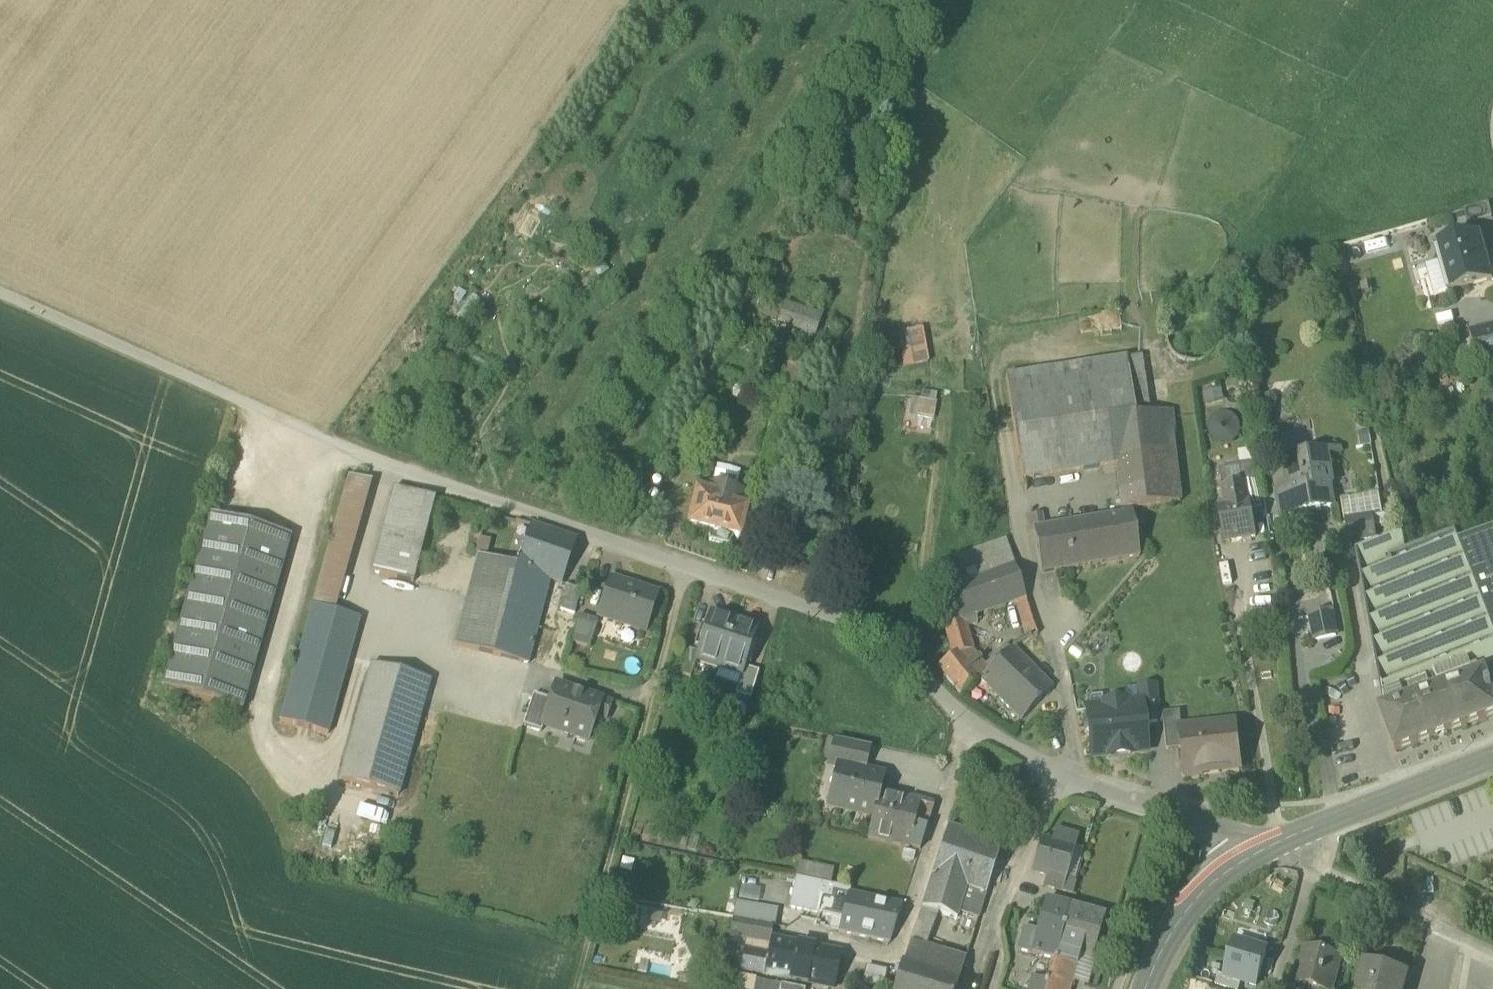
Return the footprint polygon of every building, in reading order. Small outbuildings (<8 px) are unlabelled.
[(1465,212),(1469,226),(1477,223),(1492,219),(1488,206),(1465,212)] [(1445,263),(1453,292),(1492,281),(1480,235),(1440,246),(1435,248),(1440,265),(1445,263)] [(1445,263),(1440,265),(1448,294),(1453,292),(1445,263)] [(1470,334),(1477,361),(1492,357),(1492,329),(1470,334)] [(908,332),(915,366),(927,363),(920,330),(908,332)] [(915,366),(908,332),(897,334),(904,368),(915,366)] [(812,358),(797,352),(794,365),(788,364),(786,376),(807,380),(812,358)] [(1141,357),(1125,360),(1133,415),(1133,417),(1149,415),(1141,357)] [(1125,360),(1026,374),(1035,430),(1133,415),(1125,360)] [(1014,433),(1035,430),(1026,374),(1005,378),(1014,433)] [(1484,412),(1492,409),(1492,391),(1479,396),(1484,412)] [(937,402),(911,398),(907,417),(933,421),(937,402)] [(1149,415),(1133,417),(1139,461),(1145,507),(1180,503),(1170,413),(1149,415)] [(1023,480),(1117,465),(1139,461),(1133,417),(1133,415),(1035,430),(1014,433),(1013,433),(1023,480)] [(1294,514),(1294,515),(1332,508),(1332,503),(1331,504),(1330,493),(1327,494),(1325,486),(1331,485),(1329,472),(1326,453),(1301,457),(1303,466),(1286,469),(1290,491),(1294,514)] [(1145,507),(1139,461),(1117,465),(1121,510),(1131,509),(1145,507)] [(348,476),(312,605),(335,612),(372,482),(348,476)] [(1219,509),(1225,540),(1238,538),(1239,540),(1256,536),(1256,534),(1250,504),(1248,504),(1244,483),(1222,488),(1226,507),(1219,509)] [(687,526),(739,537),(748,493),(712,486),(711,490),(696,487),(687,526)] [(372,572),(413,583),(435,498),(394,488),(372,572)] [(1278,494),(1282,516),(1294,514),(1290,491),(1278,494)] [(1036,548),(1050,545),(1055,572),(1139,557),(1131,513),(1122,514),(1044,528),(1033,530),(1033,532),(1036,548)] [(1030,532),(1033,532),(1033,530),(1044,528),(1042,514),(1027,517),(1030,532)] [(162,689),(242,711),(290,538),(211,515),(162,689)] [(1346,522),(1349,542),(1375,538),(1371,518),(1346,522)] [(550,580),(561,584),(577,540),(531,524),(518,561),(516,566),(550,580)] [(1489,527),(1458,539),(1456,533),(1447,535),(1418,547),(1416,542),(1404,544),(1401,531),(1356,549),(1357,555),(1382,699),(1385,707),(1484,669),(1492,666),(1492,526),(1489,527)] [(488,554),(491,539),(480,537),(477,552),(488,554)] [(1013,563),(1006,541),(934,565),(941,587),(1013,563)] [(1055,572),(1050,545),(1036,548),(1041,574),(1055,572)] [(468,595),(455,645),(528,664),(550,580),(516,566),(509,564),(479,556),(469,595),(468,595)] [(972,650),(964,627),(960,614),(972,610),(986,606),(988,612),(1016,603),(1025,600),(1013,563),(941,587),(951,616),(942,619),(953,656),(938,667),(960,696),(980,680),(981,680),(981,679),(961,654),(972,650)] [(599,616),(645,631),(657,595),(611,580),(599,616)] [(560,610),(575,614),(581,590),(566,585),(560,610)] [(1028,640),(1037,636),(1025,600),(1016,603),(1028,640)] [(280,721),(328,735),(360,619),(335,612),(312,605),(280,721)] [(977,623),(972,610),(960,614),(964,627),(977,623)] [(1311,616),(1316,641),(1336,637),(1331,612),(1311,616)] [(570,642),(589,648),(598,622),(579,615),(570,642)] [(741,676),(742,676),(745,668),(750,654),(757,632),(712,617),(700,655),(698,661),(699,662),(718,668),(741,676)] [(387,659),(407,665),(416,635),(395,629),(387,659)] [(407,665),(431,672),(440,642),(416,635),(407,665)] [(980,680),(1021,722),(1053,688),(1013,647),(1009,650),(1006,647),(1000,652),(1004,656),(992,667),(989,664),(985,668),(984,669),(987,672),(981,679),(981,680),(980,680)] [(678,675),(693,679),(699,662),(698,661),(700,655),(686,650),(678,675)] [(985,668),(972,650),(961,654),(981,679),(987,672),(984,669),(985,668)] [(340,780),(398,796),(429,680),(371,664),(340,780)] [(1484,669),(1492,693),(1492,666),(1484,669)] [(714,681),(737,688),(741,676),(718,668),(714,681)] [(736,692),(750,697),(758,672),(745,668),(742,676),(741,676),(737,688),(736,692)] [(1492,715),(1492,693),(1484,669),(1385,707),(1378,709),(1394,752),(1492,715)] [(587,743),(596,718),(601,702),(555,686),(550,702),(541,727),(543,727),(587,743)] [(1141,705),(1143,725),(1159,723),(1155,687),(1138,689),(1140,705),(1141,705)] [(1124,690),(1125,702),(1125,706),(1140,705),(1138,689),(1124,690)] [(522,727),(541,733),(543,727),(541,727),(550,702),(533,697),(522,727)] [(1086,698),(1087,711),(1103,709),(1102,705),(1102,697),(1086,698)] [(611,705),(601,702),(596,718),(605,722),(611,705)] [(1091,757),(1093,758),(1108,757),(1108,758),(1110,758),(1110,755),(1128,753),(1128,756),(1130,756),(1130,754),(1144,753),(1146,751),(1143,725),(1141,705),(1140,705),(1125,706),(1125,702),(1102,705),(1103,709),(1087,711),(1086,711),(1087,720),(1087,723),(1084,728),(1085,735),(1089,738),(1091,757)] [(1162,715),(1165,751),(1183,749),(1181,731),(1182,731),(1180,713),(1162,715)] [(1181,775),(1186,779),(1200,778),(1204,774),(1240,770),(1235,725),(1182,731),(1181,731),(1183,749),(1184,757),(1180,762),(1181,775)] [(841,767),(864,772),(870,747),(835,739),(829,765),(841,768),(841,767)] [(831,806),(872,816),(878,793),(882,777),(864,772),(841,767),(841,768),(831,806)] [(933,807),(878,793),(872,816),(867,838),(920,849),(933,807)] [(933,876),(967,888),(986,895),(1001,843),(948,826),(933,876)] [(1046,875),(1064,880),(1064,879),(1074,846),(1076,837),(1056,831),(1052,844),(1042,841),(1033,871),(1046,875)] [(1083,848),(1074,846),(1064,879),(1069,881),(1074,882),(1083,848)] [(797,875),(832,881),(834,867),(799,862),(797,875)] [(1064,893),(1069,881),(1064,879),(1064,880),(1046,875),(1043,886),(1064,893)] [(932,876),(922,908),(938,913),(957,920),(959,913),(967,888),(933,876),(932,876)] [(789,905),(808,909),(814,881),(795,878),(789,905)] [(847,888),(814,881),(808,909),(842,916),(846,892),(847,888)] [(1064,893),(1072,895),(1076,883),(1074,882),(1069,881),(1064,893)] [(742,882),(741,901),(760,902),(762,883),(742,882)] [(978,919),(986,895),(967,888),(959,913),(978,919)] [(838,933),(889,943),(902,904),(846,892),(842,916),(838,933)] [(1046,901),(1037,931),(1030,953),(1054,959),(1069,906),(1046,901)] [(1069,906),(1054,959),(1076,965),(1080,953),(1092,957),(1103,915),(1069,906)] [(924,950),(938,913),(922,908),(910,945),(924,950)] [(730,935),(743,938),(745,920),(732,918),(730,935)] [(743,938),(768,942),(770,925),(745,920),(743,938)] [(1017,949),(1030,953),(1037,931),(1023,926),(1017,949)] [(770,940),(767,953),(763,974),(792,979),(799,946),(770,940)] [(1256,985),(1266,950),(1235,941),(1224,975),(1241,980),(1256,985)] [(910,945),(904,964),(959,981),(964,963),(924,950),(910,945)] [(841,954),(799,946),(792,979),(834,988),(841,954)] [(1323,988),(1332,988),(1341,957),(1305,947),(1295,983),(1307,987),(1316,988),(1317,988),(1318,988),(1323,988)] [(740,969),(763,974),(767,953),(744,949),(740,969)] [(1071,985),(1076,965),(1054,959),(1048,980),(1071,985)] [(1407,975),(1364,963),(1357,988),(1403,988),(1407,975)] [(959,981),(904,964),(904,966),(901,965),(894,988),(956,988),(959,981)] [(867,966),(864,982),(884,985),(887,969),(867,966)] [(1241,980),(1224,975),(1218,974),(1215,985),(1228,988),(1239,988),(1241,980)] [(1048,980),(1033,976),(1030,988),(1045,988),(1048,980)] [(780,985),(755,980),(753,988),(779,988),(780,985)] [(1046,988),(1070,988),(1071,985),(1048,980),(1046,988)]
